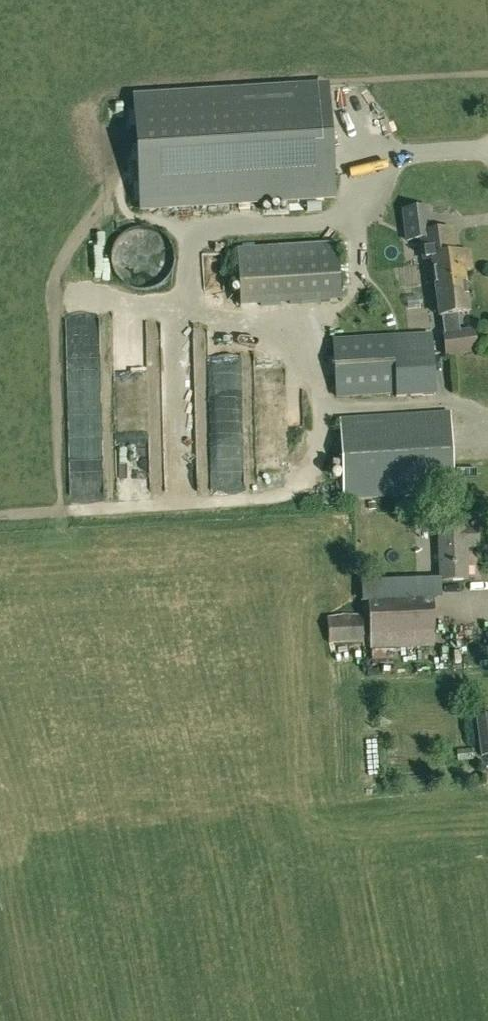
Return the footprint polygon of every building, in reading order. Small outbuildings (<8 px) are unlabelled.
[(140,208),(334,197),(327,87),(134,99),(140,208)] [(447,274),(463,272),(463,271),(471,270),(469,255),(455,257),(452,231),(431,234),(428,208),(403,212),(407,241),(422,239),(424,259),(431,259),(434,285),(440,284),(440,282),(448,281),(447,274)] [(167,279),(172,270),(174,260),(172,250),(168,241),(161,234),(153,229),(143,228),(133,229),(124,233),(117,240),(112,248),(110,258),(111,268),(115,277),(122,284),(131,289),(141,291),(151,290),(160,286),(167,279)] [(240,307),(340,302),(337,245),(237,251),(240,307)] [(468,314),(463,272),(447,274),(448,281),(440,282),(440,284),(434,285),(436,297),(439,318),(441,318),(443,335),(446,355),(475,352),(473,332),(459,334),(457,316),(468,314)] [(132,322),(110,323),(111,374),(134,373),(132,322)] [(432,334),(394,336),(332,340),(336,399),(398,395),(436,393),(432,334)] [(85,350),(84,379),(98,379),(98,351),(85,350)] [(248,363),(248,389),(278,390),(279,363),(248,363)] [(113,393),(114,406),(140,405),(140,392),(113,393)] [(250,406),(252,475),(281,475),(279,405),(250,406)] [(343,501),(455,495),(450,413),(340,420),(343,501)] [(143,485),(141,419),(113,419),(115,486),(143,485)] [(187,476),(184,458),(167,461),(169,479),(187,476)] [(466,514),(483,513),(483,499),(466,500),(466,514)] [(478,529),(465,529),(465,526),(439,527),(441,581),(467,580),(466,547),(479,547),(478,529)] [(370,651),(434,647),(433,599),(368,602),(370,651)] [(328,644),(364,643),(363,616),(327,618),(328,644)] [(487,757),(487,716),(476,718),(481,758),(487,757)] [(472,749),(457,751),(458,761),(473,760),(472,749)]
